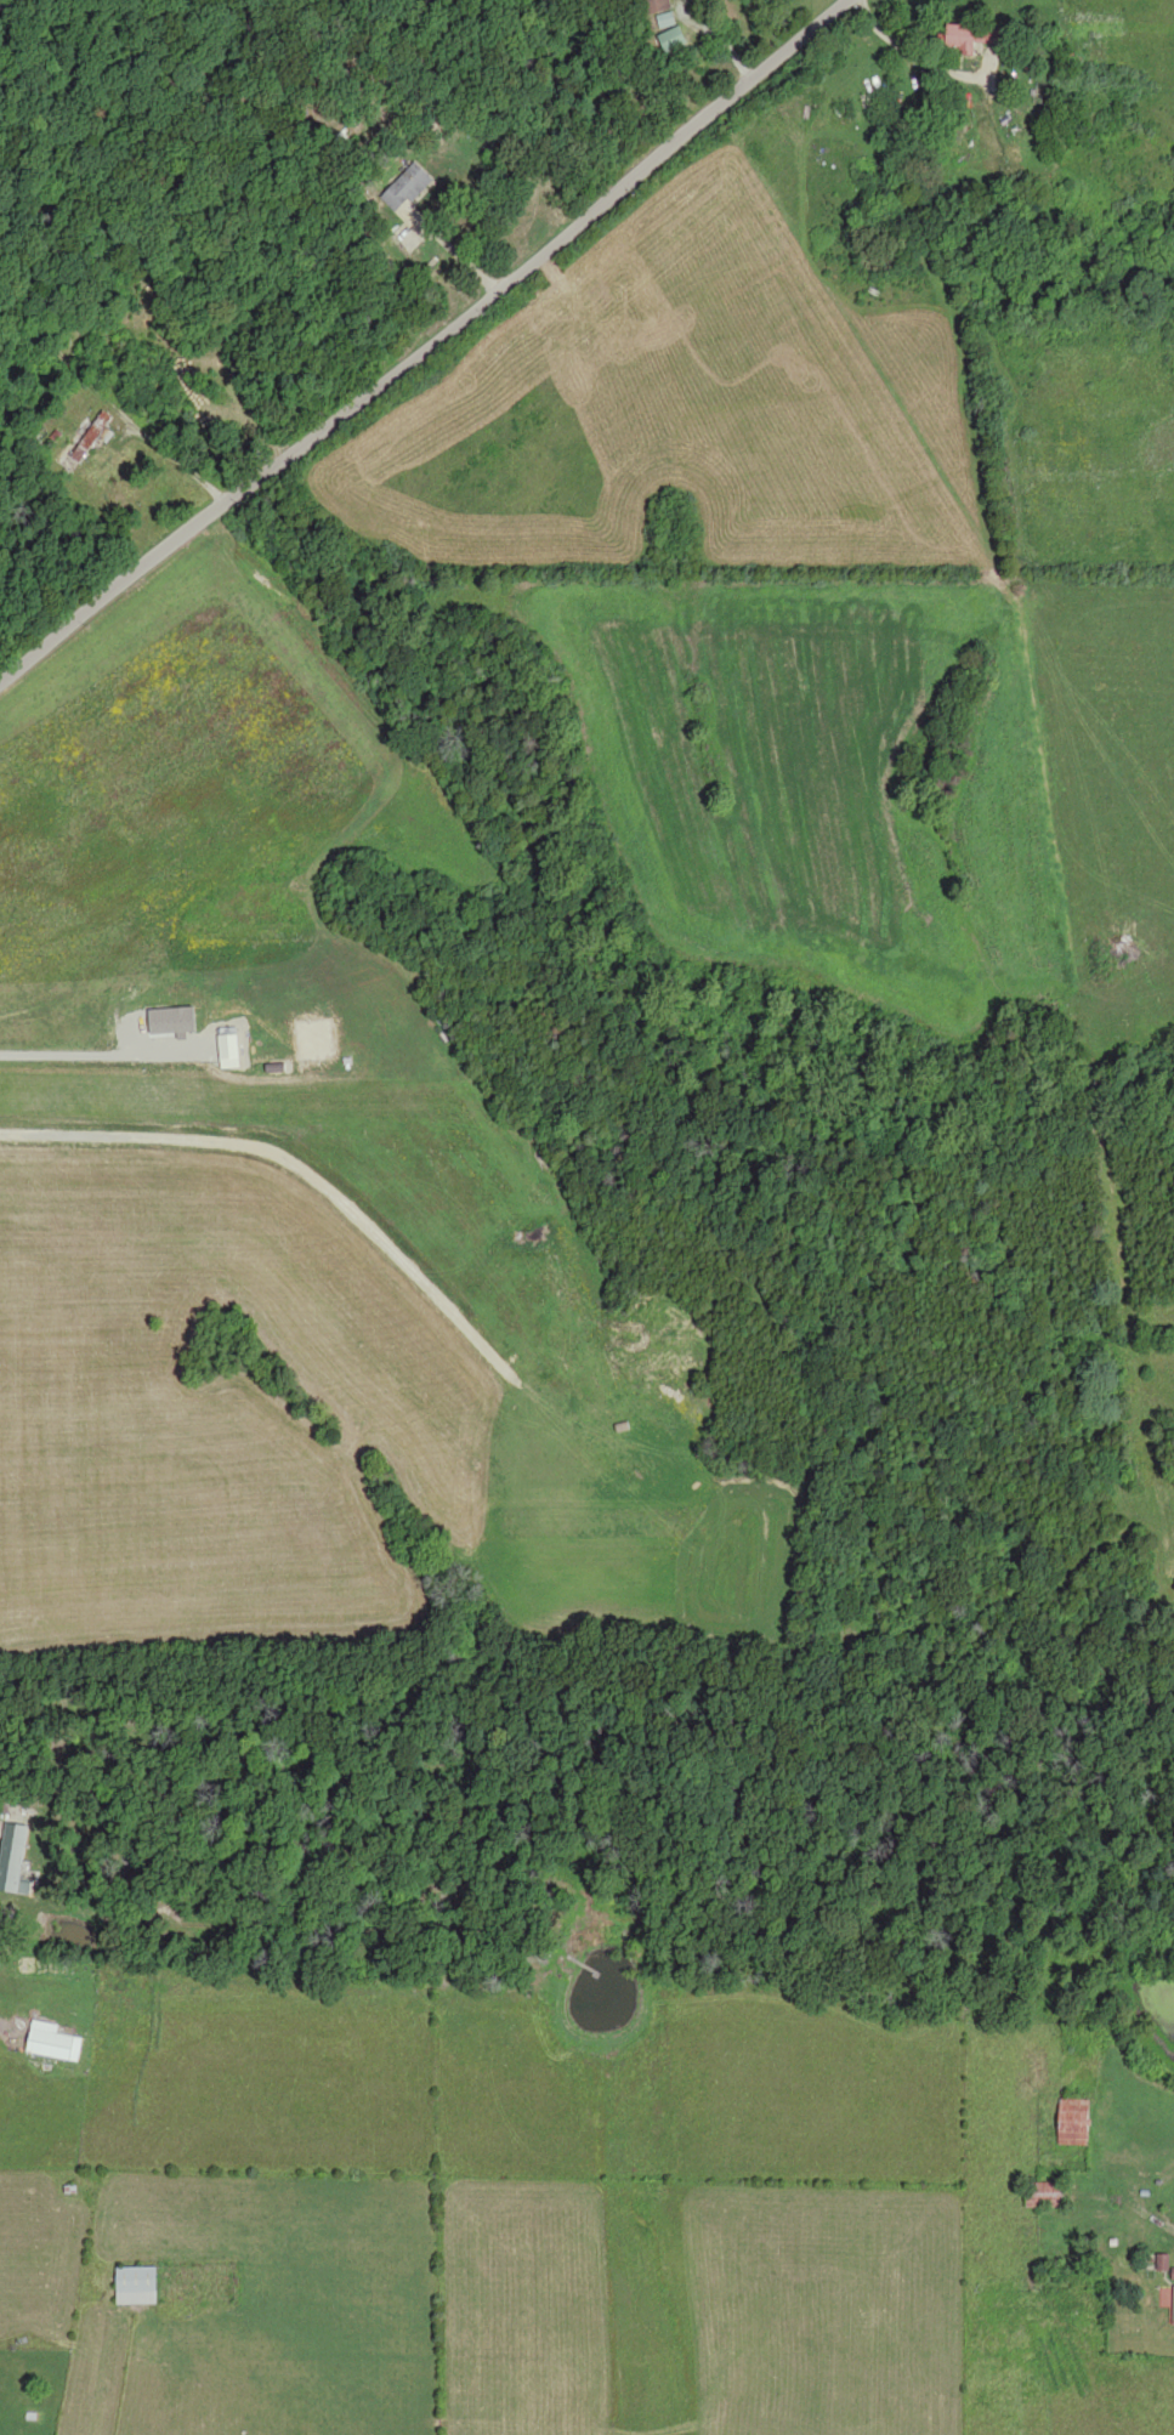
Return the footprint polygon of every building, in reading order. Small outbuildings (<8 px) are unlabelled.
[(647,15),(663,15),(663,27),(673,27),(673,0),(647,0),(647,15)] [(671,55),(692,44),(683,27),(662,38),(671,55)] [(977,56),(977,46),(1006,46),(1006,27),(951,27),(951,50),(963,50),(963,56),(977,56)] [(401,216),(437,180),(418,162),(383,197),(401,216)] [(109,427),(115,417),(106,411),(72,460),(81,467),(101,438),(111,445),(119,434),(109,427)] [(0,1867),(0,1890),(23,1893),(32,1827),(9,1824),(4,1867),(0,1867)] [(80,2038),(57,2034),(59,2025),(37,2022),(32,2056),(76,2063),(80,2038)] [(1096,2101),(1065,2101),(1065,2146),(1096,2146),(1096,2101)] [(1070,2183),(1030,2183),(1030,2209),(1070,2209),(1070,2183)] [(122,2269),(122,2306),(162,2306),(162,2269),(122,2269)]
